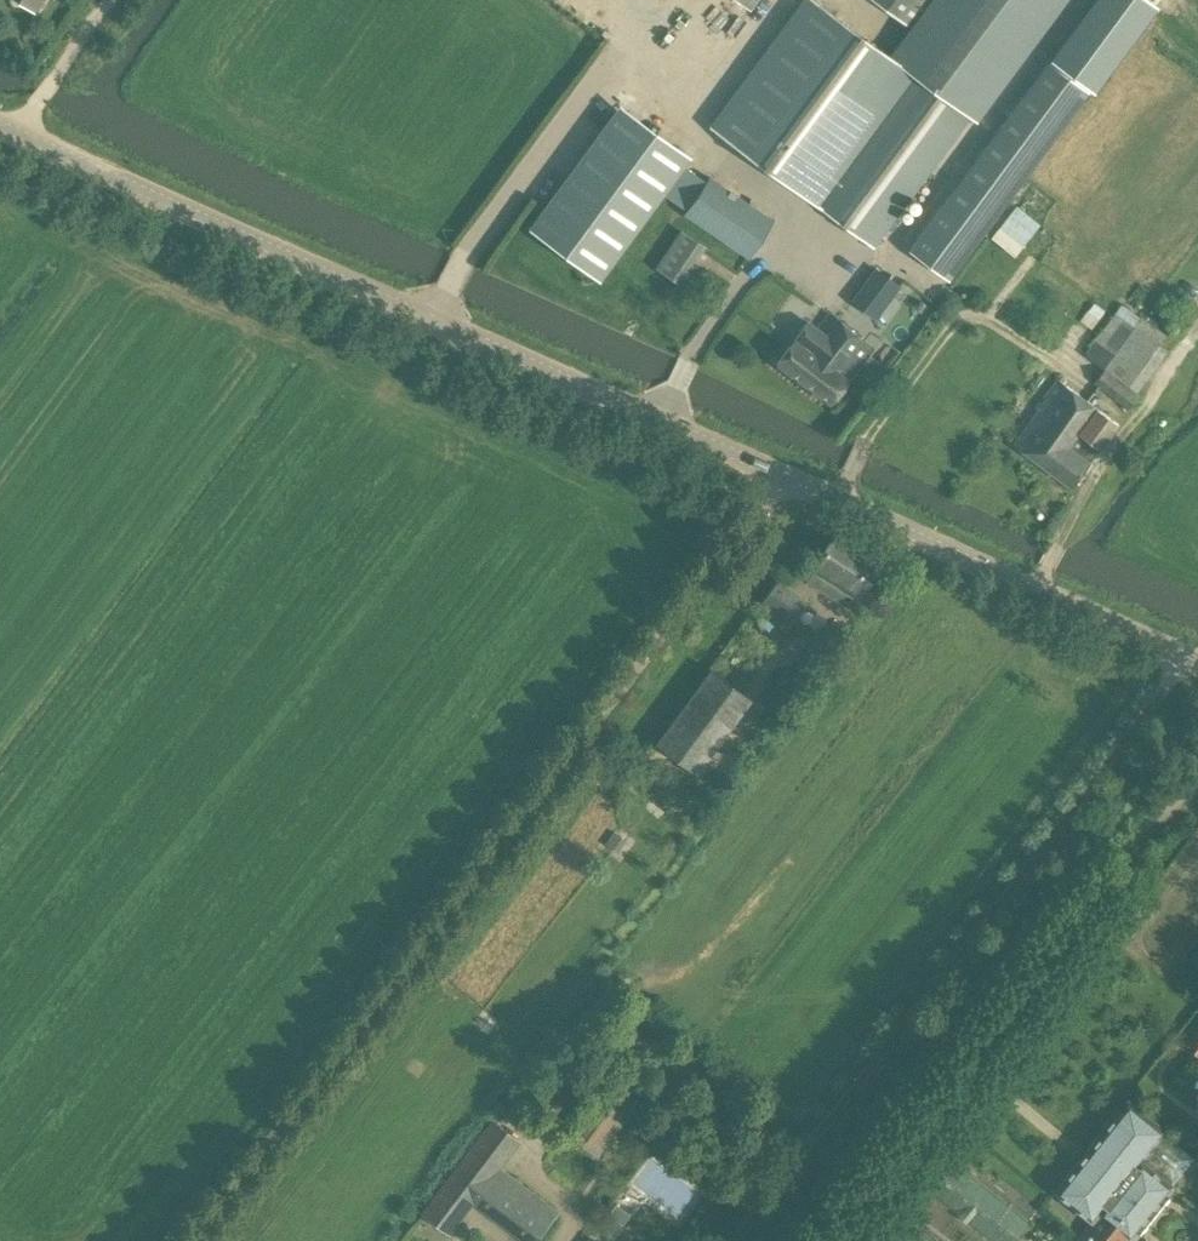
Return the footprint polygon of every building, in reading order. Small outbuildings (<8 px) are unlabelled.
[(36,12),(44,0),(19,0),(36,12)] [(875,246),(971,116),(978,122),(1068,0),(930,0),(925,7),(910,27),(889,56),(814,0),(807,0),(713,127),(875,246)] [(910,27),(925,7),(930,0),(873,0),(910,27)] [(937,278),(1070,70),(1041,52),(909,260),(937,278)] [(601,282),(645,221),(574,168),(529,229),(601,282)] [(749,257),(774,221),(709,176),(684,212),(749,257)] [(1011,255),(1040,224),(1018,204),(989,235),(1011,255)] [(676,279),(700,242),(680,228),(656,265),(676,279)] [(875,320),(900,286),(876,268),(851,302),(875,320)] [(848,379),(873,347),(829,313),(818,329),(808,321),(778,363),(831,402),(849,379),(848,379)] [(1129,410),(1140,395),(1106,368),(1095,383),(1129,410)] [(1014,445),(1048,471),(1070,442),(1073,445),(1099,408),(1073,389),(1072,390),(1057,379),(1035,406),(1041,410),(1014,445)] [(1120,425),(1099,408),(1073,445),(1070,442),(1048,471),(1072,488),(1100,450),(1101,451),(1120,425)] [(837,529),(811,570),(831,583),(824,595),(842,606),(850,595),(852,597),(878,555),(837,529)] [(778,579),(755,611),(787,632),(810,601),(778,579)] [(752,699),(711,668),(656,744),(698,774),(752,699)] [(1189,958),(1197,965),(1197,946),(1189,958)] [(1186,1045),(1197,1055),(1197,1029),(1186,1045)] [(592,1096),(567,1130),(592,1148),(617,1114),(592,1096)] [(1128,1101),(1055,1192),(1092,1222),(1077,1240),(1127,1240),(1130,1237),(1133,1240),(1175,1188),(1141,1160),(1165,1130),(1128,1101)] [(525,1240),(536,1240),(558,1211),(500,1167),(520,1140),(493,1120),(422,1214),(449,1235),(474,1202),(525,1240)] [(616,1204),(608,1214),(623,1225),(631,1215),(616,1204)] [(499,1223),(495,1227),(502,1232),(496,1240),(498,1240),(522,1240),(499,1223)]
